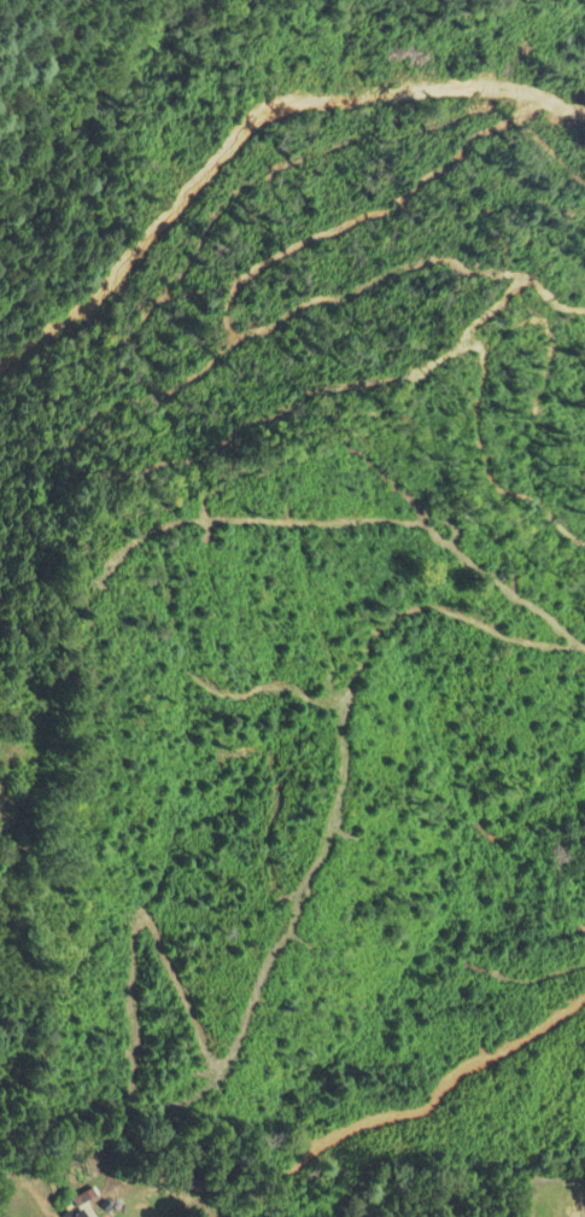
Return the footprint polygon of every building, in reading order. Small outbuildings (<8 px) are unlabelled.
[(93,1206),(74,1215),(75,1216),(98,1216),(93,1206)]
